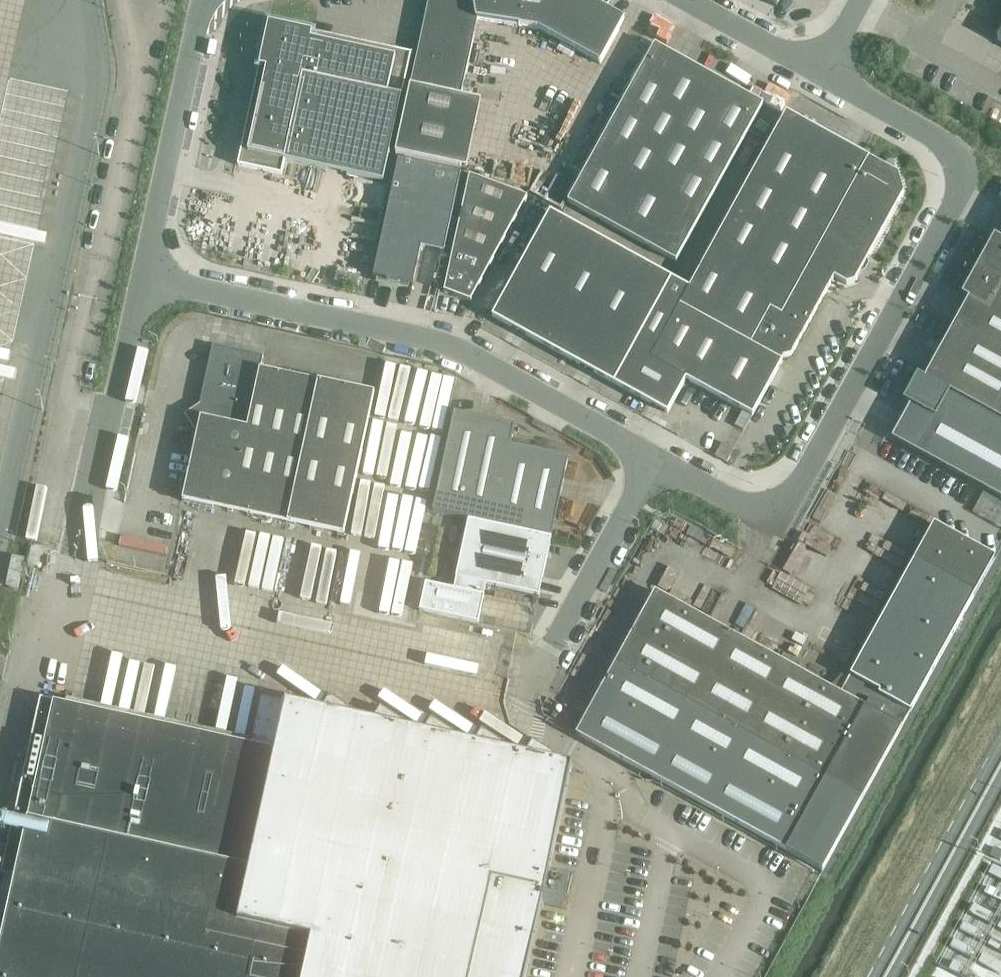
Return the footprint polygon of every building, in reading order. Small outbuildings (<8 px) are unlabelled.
[(410,88),(461,99),(461,98),(478,20),(537,29),(600,64),(625,20),(588,0),(429,0),(410,88)] [(238,166),(282,176),(285,161),(383,183),(411,54),(269,24),(238,166)] [(655,45),(567,203),(676,263),(763,105),(655,45)] [(396,155),(460,169),(461,169),(475,101),(461,98),(461,99),(410,88),(396,155)] [(686,380),(753,416),(784,359),(791,357),(834,279),(846,285),(854,283),(904,194),(898,175),(786,113),(689,289),(550,212),(492,317),(668,414),(686,380)] [(374,277),(385,280),(385,279),(387,282),(399,284),(402,283),(401,283),(413,286),(421,247),(444,252),(461,173),(399,160),(374,277)] [(444,292),(471,302),(528,198),(470,176),(445,292),(444,292)] [(978,266),(1000,279),(1000,240),(994,236),(978,266)] [(955,324),(1000,349),(1000,279),(978,266),(961,296),(968,300),(955,324)] [(925,379),(969,403),(981,410),(1000,421),(1000,349),(955,324),(925,379)] [(183,502),(344,536),(375,394),(261,370),(264,357),(213,346),(200,403),(203,407),(198,430),(194,432),(192,441),(196,441),(183,502)] [(896,413),(925,429),(928,431),(917,451),(917,452),(1000,499),(1000,437),(974,422),(981,410),(969,403),(963,415),(943,404),(943,405),(934,400),(910,387),(896,413)] [(493,525),(510,446),(514,426),(454,413),(433,512),(493,525)] [(723,443),(715,457),(727,463),(734,449),(723,443)] [(493,525),(507,528),(524,449),(510,446),(493,525)] [(524,449),(507,528),(551,538),(569,459),(524,449)] [(487,585),(539,596),(551,538),(469,521),(456,578),(457,578),(487,585)] [(615,664),(576,735),(823,872),(902,728),(910,712),(910,713),(996,558),(934,524),(851,675),(849,674),(849,675),(850,676),(836,691),(830,688),(814,679),(791,667),(730,634),(702,618),(655,592),(648,605),(632,633),(615,664)] [(28,566),(38,568),(42,549),(32,547),(28,566)] [(457,578),(454,590),(426,584),(420,611),(479,624),(484,597),(487,585),(457,578)] [(2,875),(15,878),(0,946),(0,976),(526,976),(572,767),(555,763),(556,756),(533,741),(523,756),(504,752),(506,745),(482,730),(469,744),(454,741),(455,734),(431,719),(419,733),(403,730),(404,723),(381,708),(368,722),(352,718),(354,712),(330,697),(317,711),(262,698),(251,746),(41,699),(24,776),(19,799),(8,847),(2,875)] [(24,776),(4,771),(0,792),(0,795),(19,799),(24,776)] [(10,836),(14,817),(1,814),(0,819),(0,834),(10,836)]
